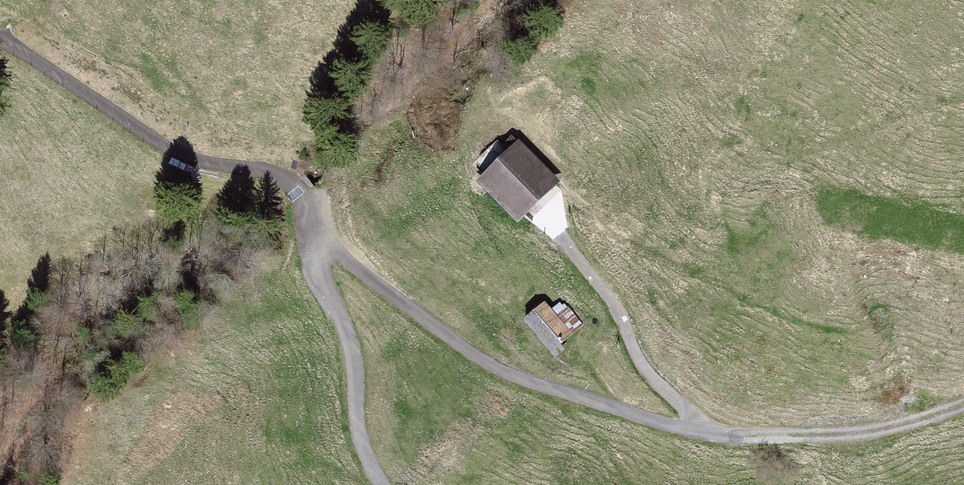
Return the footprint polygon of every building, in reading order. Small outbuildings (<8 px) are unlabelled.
[(562,184),(520,145),(476,193),(518,231),(562,184)] [(559,325),(548,309),(528,322),(550,356),(582,335),(570,317),(559,325)]
